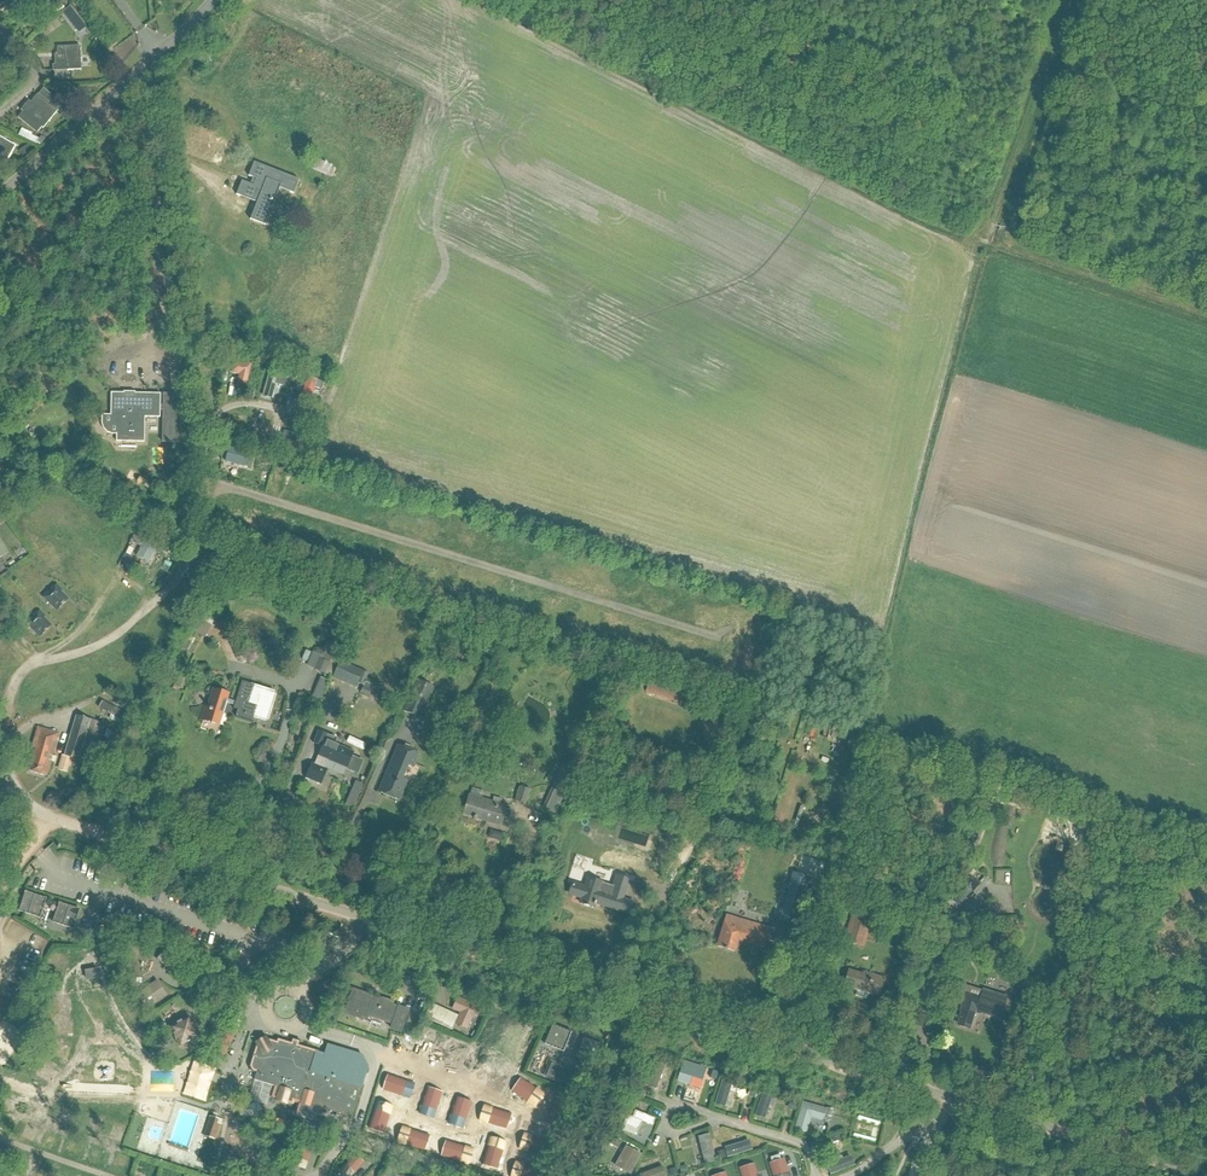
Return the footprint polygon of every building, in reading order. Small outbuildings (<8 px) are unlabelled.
[(88,30),(95,23),(82,9),(75,15),(88,30)] [(56,65),(53,65),(53,71),(80,71),(80,47),(58,47),(59,55),(55,55),(56,65)] [(27,102),(20,110),(42,130),(58,112),(37,94),(29,103),(27,102)] [(0,139),(0,162),(4,164),(14,147),(0,139)] [(292,141),(288,150),(297,154),(301,144),(292,141)] [(300,155),(311,157),(313,150),(302,147),(300,155)] [(321,165),(338,173),(344,161),(327,153),(321,165)] [(241,181),(236,195),(256,203),(252,213),(267,219),(279,189),(293,194),(299,180),(254,162),(248,176),(252,178),(256,179),(253,186),(250,184),(241,181)] [(278,259),(290,261),(291,255),(279,253),(278,259)] [(243,357),(237,375),(254,381),(260,364),(243,357)] [(102,416),(102,424),(103,429),(107,432),(111,434),(116,434),(116,442),(144,442),(145,417),(160,418),(160,411),(163,411),(162,442),(179,443),(180,394),(163,394),(163,406),(160,406),(160,394),(135,394),(134,394),(134,397),(123,397),(123,393),(117,393),(111,393),(110,416),(102,416)] [(224,462),(250,468),(253,453),(228,447),(224,462)] [(15,518),(7,510),(0,517),(0,522),(5,527),(15,518)] [(150,546),(155,534),(143,529),(138,541),(150,546)] [(154,533),(144,559),(158,563),(167,538),(154,533)] [(133,571),(140,555),(131,552),(125,567),(133,571)] [(44,598),(57,611),(68,600),(59,592),(61,590),(56,586),(44,598)] [(27,624),(40,637),(51,626),(42,618),(44,616),(39,612),(27,624)] [(313,652),(307,666),(314,670),(314,671),(324,675),(324,674),(331,677),(340,656),(324,648),(321,656),(313,652)] [(332,678),(355,687),(361,669),(339,661),(332,678)] [(644,694),(680,705),(686,687),(649,676),(644,694)] [(359,693),(375,700),(381,685),(365,678),(359,693)] [(417,681),(401,709),(418,717),(431,688),(417,681)] [(269,721),(277,695),(275,694),(276,692),(254,685),(254,687),(251,686),(248,695),(243,702),(230,698),(225,714),(252,722),(254,719),(265,722),(266,720),(269,721)] [(202,720),(220,726),(230,695),(211,689),(202,720)] [(125,715),(102,702),(98,709),(111,716),(109,720),(117,724),(119,721),(122,722),(125,715)] [(67,774),(72,757),(86,761),(92,740),(100,743),(104,727),(97,722),(76,716),(64,755),(62,755),(57,771),(67,774)] [(35,750),(30,771),(47,775),(58,734),(37,728),(31,749),(35,750)] [(304,779),(320,786),(327,770),(324,769),(328,761),(346,769),(350,770),(354,769),(357,763),(355,759),(351,757),(354,752),(333,743),(332,746),(324,742),(327,735),(318,731),(312,743),(321,747),(314,765),(311,763),(304,779)] [(112,742),(116,735),(111,732),(107,739),(112,742)] [(859,739),(849,735),(848,740),(857,743),(859,739)] [(401,797),(408,780),(403,779),(408,766),(413,767),(418,756),(396,748),(380,788),(401,797)] [(814,764),(822,767),(825,761),(816,758),(814,764)] [(561,766),(542,809),(556,814),(575,772),(561,766)] [(363,780),(356,796),(364,799),(370,783),(363,780)] [(529,791),(518,788),(514,802),(525,807),(529,791)] [(505,806),(468,795),(462,815),(499,827),(505,806)] [(603,806),(599,817),(619,824),(623,813),(603,806)] [(792,873),(778,920),(795,924),(809,878),(792,873)] [(572,884),(569,893),(582,898),(580,904),(593,908),(594,905),(595,905),(596,903),(630,914),(633,904),(622,900),(628,880),(617,876),(613,887),(614,887),(614,889),(600,885),(601,882),(588,878),(585,888),(572,884)] [(971,876),(951,899),(961,907),(973,893),(974,894),(981,884),(971,876)] [(43,907),(46,898),(25,891),(19,911),(40,918),(42,912),(40,911),(42,906),(43,907)] [(79,910),(59,903),(52,922),(73,929),(79,910)] [(852,909),(842,941),(857,945),(860,936),(864,937),(871,915),(852,909)] [(723,922),(716,946),(734,952),(737,941),(763,949),(767,936),(723,922)] [(946,950),(943,961),(954,965),(955,965),(961,945),(948,941),(946,950)] [(156,960),(175,977),(188,963),(168,946),(156,960)] [(105,950),(93,950),(94,969),(106,968),(105,950)] [(74,968),(73,959),(65,960),(66,969),(74,968)] [(850,989),(852,990),(877,997),(883,979),(860,972),(859,975),(847,971),(842,986),(850,988),(850,989)] [(118,972),(104,980),(108,988),(122,979),(118,972)] [(157,980),(136,996),(147,1011),(168,996),(157,980)] [(957,982),(952,1001),(963,1004),(961,1010),(963,1010),(959,1023),(970,1026),(975,1010),(980,1011),(981,1010),(1001,1016),(1006,1001),(1007,997),(983,989),(983,990),(967,986),(967,985),(957,982)] [(76,983),(67,983),(67,993),(76,994),(76,983)] [(116,993),(119,1003),(129,1001),(126,990),(116,993)] [(369,998),(369,997),(352,991),(345,1013),(366,1020),(368,1016),(392,1024),(390,1030),(401,1033),(408,1011),(392,1006),(393,1003),(382,1000),(381,1002),(369,998)] [(457,998),(453,1009),(460,1013),(456,1023),(467,1028),(471,1017),(474,1019),(479,1008),(457,998)] [(93,1015),(101,1014),(99,1006),(92,1008),(93,1015)] [(222,1059),(223,1058),(241,1023),(236,1021),(229,1017),(210,1053),(222,1059)] [(155,1018),(140,1026),(145,1037),(160,1029),(155,1018)] [(188,1018),(169,1029),(180,1047),(199,1036),(188,1018)] [(563,1052),(571,1033),(552,1025),(544,1044),(563,1052)] [(594,1065),(602,1046),(583,1038),(576,1057),(594,1065)] [(249,1102),(249,1103),(249,1104),(249,1105),(249,1106),(250,1107),(250,1108),(251,1108),(251,1109),(252,1109),(253,1110),(254,1111),(255,1111),(256,1111),(257,1112),(258,1112),(259,1112),(259,1111),(260,1111),(261,1111),(262,1111),(262,1110),(263,1110),(264,1109),(265,1108),(266,1107),(266,1106),(266,1105),(273,1086),(275,1086),(272,1096),(277,1099),(286,1102),(291,1102),(292,1099),(336,1113),(335,1116),(351,1121),(361,1088),(369,1067),(363,1057),(328,1046),(325,1058),(316,1055),(317,1052),(278,1040),(277,1043),(266,1039),(257,1044),(251,1066),(253,1070),(257,1071),(255,1076),(254,1080),(255,1080),(249,1100),(249,1101),(249,1102)] [(426,1040),(423,1052),(439,1057),(442,1044),(426,1040)] [(168,1049),(165,1044),(161,1046),(160,1043),(151,1048),(157,1057),(168,1049)] [(544,1076),(571,1087),(577,1073),(568,1069),(567,1070),(559,1067),(560,1066),(550,1062),(544,1076)] [(683,1062),(677,1082),(689,1085),(691,1078),(702,1081),(705,1069),(683,1062)] [(406,1102),(412,1084),(386,1075),(380,1093),(406,1102)] [(546,1096),(520,1077),(508,1093),(534,1113),(546,1096)] [(733,1080),(722,1077),(715,1101),(726,1105),(732,1083),(733,1080)] [(444,1092),(426,1086),(417,1113),(435,1119),(444,1092)] [(765,1118),(773,1091),(762,1088),(754,1115),(765,1118)] [(20,1106),(30,1112),(39,1099),(29,1093),(20,1106)] [(211,1104),(213,1098),(203,1094),(201,1100),(211,1104)] [(681,1096),(680,1103),(692,1106),(694,1100),(681,1096)] [(472,1103),(458,1098),(447,1124),(462,1130),(472,1103)] [(822,1119),(826,1107),(802,1100),(795,1126),(807,1130),(811,1115),(822,1119)] [(385,1136),(393,1109),(375,1104),(367,1131),(385,1136)] [(505,1132),(510,1114),(479,1104),(474,1122),(505,1132)] [(651,1125),(655,1116),(630,1106),(621,1129),(636,1135),(642,1122),(651,1125)] [(79,1129),(82,1109),(70,1107),(68,1128),(79,1129)] [(209,1116),(203,1136),(216,1140),(222,1120),(209,1116)] [(31,1131),(40,1132),(42,1121),(33,1120),(31,1131)] [(126,1142),(130,1123),(121,1121),(117,1140),(126,1142)] [(422,1152),(428,1135),(399,1126),(394,1143),(422,1152)] [(560,1142),(524,1130),(517,1151),(553,1163),(560,1142)] [(708,1134),(696,1138),(704,1164),(716,1161),(708,1134)] [(75,1135),(70,1150),(88,1156),(91,1148),(83,1145),(86,1139),(75,1135)] [(496,1173),(506,1141),(488,1135),(478,1167),(496,1173)] [(476,1148),(445,1138),(438,1158),(469,1168),(476,1148)] [(751,1150),(747,1140),(723,1148),(726,1158),(751,1150)] [(297,1141),(289,1163),(304,1168),(312,1147),(297,1141)] [(106,1163),(112,1145),(103,1142),(97,1159),(106,1163)] [(629,1172),(641,1151),(625,1142),(613,1163),(629,1172)] [(124,1156),(136,1159),(138,1152),(126,1148),(124,1156)] [(339,1170),(345,1175),(350,1175),(363,1162),(354,1154),(339,1170)] [(851,1154),(824,1165),(828,1175),(855,1165),(851,1154)] [(131,1171),(135,1160),(124,1157),(120,1168),(131,1171)] [(144,1175),(146,1175),(156,1175),(161,1161),(151,1157),(144,1175)] [(768,1163),(772,1175),(789,1175),(783,1158),(768,1163)] [(515,1159),(509,1175),(545,1175),(547,1169),(515,1159)] [(663,1163),(635,1172),(636,1175),(667,1175),(663,1163)] [(738,1168),(741,1175),(757,1175),(753,1163),(738,1168)] [(185,1169),(174,1167),(172,1175),(183,1175),(185,1169)]
